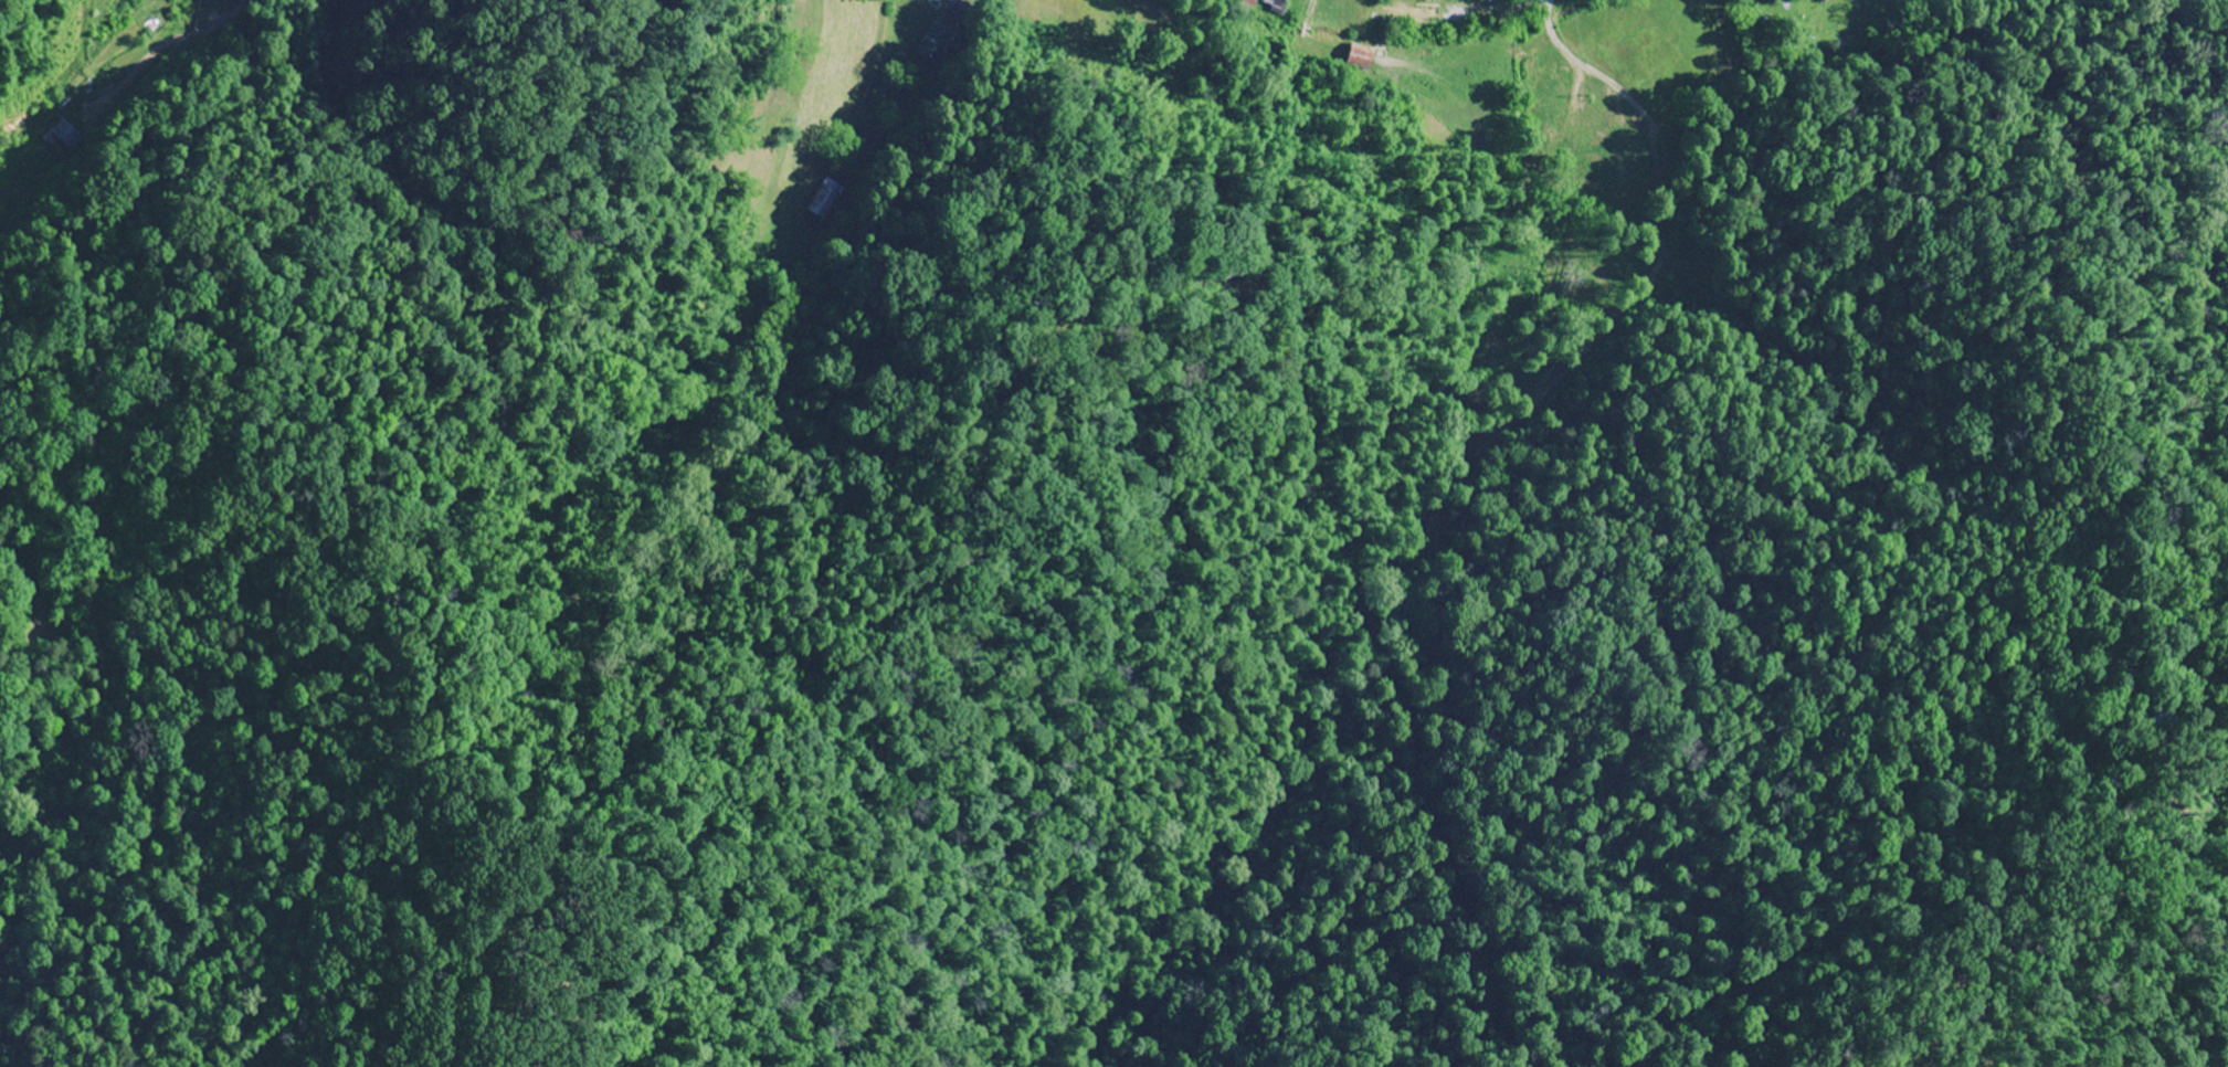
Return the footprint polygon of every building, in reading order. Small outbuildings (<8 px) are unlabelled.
[(1463,23),(1463,11),(1447,10),(1446,22),(1463,23)] [(82,139),(61,119),(41,140),(62,160),(82,139)] [(836,193),(820,183),(803,211),(819,221),(836,193)]
